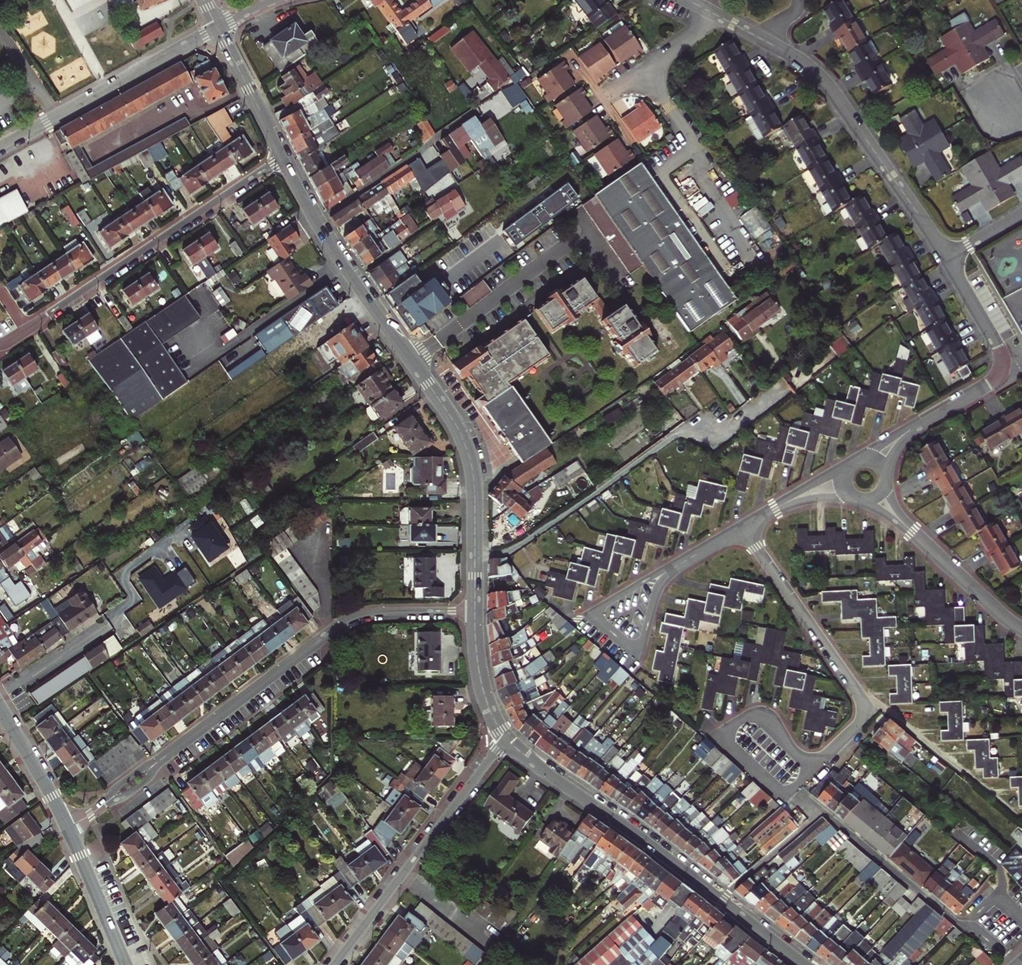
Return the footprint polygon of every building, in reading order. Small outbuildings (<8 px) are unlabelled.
[(141,9),(161,0),(137,0),(141,9)] [(372,1),(375,6),(377,4),(391,24),(403,15),(408,22),(410,21),(431,6),(426,0),(419,0),(401,12),(392,0),(373,0),(372,1)] [(453,0),(461,11),(468,6),(463,0),(453,0)] [(596,29),(616,15),(607,3),(604,5),(600,0),(575,0),(596,29)] [(838,2),(825,10),(834,24),(831,26),(835,33),(854,22),(842,0),(838,2)] [(403,15),(391,24),(396,31),(408,22),(403,15)] [(964,15),(951,23),(955,30),(977,67),(989,60),(982,48),(1005,34),(997,21),(975,33),(964,15)] [(408,22),(396,31),(406,45),(418,37),(413,31),(416,29),(410,21),(408,22)] [(156,22),(139,32),(144,42),(162,33),(156,22)] [(854,22),(835,33),(839,40),(842,38),(851,53),(867,43),(854,22)] [(446,24),(427,38),(431,44),(450,29),(446,24)] [(263,46),(281,72),(320,45),(310,31),(301,36),(294,25),(271,41),(263,46)] [(624,27),(603,41),(619,64),(632,55),(634,59),(642,53),(624,27)] [(977,67),(955,30),(942,38),(948,49),(929,60),(937,74),(958,62),(965,74),(977,67)] [(450,47),(469,71),(478,64),(489,79),(485,82),(492,91),(508,79),(513,85),(523,78),(517,70),(507,77),(471,31),(450,47)] [(134,48),(144,42),(139,32),(128,38),(134,48)] [(740,57),(731,42),(715,52),(727,74),(747,62),(743,55),(740,57)] [(860,76),(880,64),(867,43),(851,53),(859,67),(856,68),(860,76)] [(599,44),(578,57),(596,84),(604,79),(601,75),(615,67),(599,44)] [(226,95),(209,60),(194,67),(199,77),(195,79),(207,105),(226,95)] [(747,62),(727,74),(740,95),(756,85),(748,71),(751,69),(747,62)] [(180,63),(53,133),(60,144),(66,141),(73,151),(83,171),(91,167),(81,148),(78,143),(191,81),(180,63)] [(306,78),(310,75),(303,63),(299,66),(306,78)] [(543,97),(547,103),(573,86),(564,73),(567,70),(562,63),(537,81),(547,95),(543,97)] [(880,64),(860,76),(864,82),(867,80),(876,95),(893,85),(880,64)] [(306,78),(299,66),(281,77),(285,84),(279,88),(284,95),(281,97),(287,107),(322,84),(315,72),(310,75),(306,78)] [(193,86),(191,81),(78,143),(81,148),(193,86)] [(275,114),(283,130),(319,111),(314,103),(320,99),(329,94),(322,84),(287,107),(275,114)] [(764,100),(756,85),(740,95),(752,117),(772,105),(768,98),(764,100)] [(560,123),(565,129),(591,111),(582,98),(585,96),(580,88),(554,106),(564,120),(560,123)] [(324,108),(320,99),(314,103),(319,111),(324,108)] [(205,118),(224,148),(234,163),(235,165),(253,152),(242,137),(232,143),(222,128),(225,126),(220,120),(241,109),(237,101),(205,118)] [(635,113),(622,122),(637,145),(658,131),(640,104),(632,109),(635,113)] [(772,105),(752,117),(765,138),(781,128),(773,113),(776,112),(772,105)] [(319,111),(283,130),(289,141),(321,122),(330,117),(324,108),(319,111)] [(906,155),(943,133),(935,120),(922,127),(913,112),(901,119),(910,136),(899,143),(906,155)] [(595,116),(573,132),(587,152),(612,135),(607,128),(604,130),(595,116)] [(796,148),(816,136),(812,129),(809,131),(801,116),(784,127),(796,148)] [(174,124),(178,133),(189,127),(185,118),(174,124)] [(476,118),(462,127),(471,141),(485,161),(491,157),(487,151),(495,145),(487,134),(482,126),(476,118)] [(431,130),(425,119),(417,124),(422,134),(428,132),(431,130)] [(491,120),(482,126),(487,134),(495,145),(504,139),(491,120)] [(289,141),(294,152),(324,132),(323,131),(325,129),(321,122),(289,141)] [(89,181),(89,180),(104,172),(119,164),(147,149),(155,145),(166,139),(174,135),(178,133),(174,124),(84,173),(89,181)] [(449,135),(457,149),(465,145),(471,141),(462,127),(449,135)] [(294,152),(299,161),(323,145),(341,134),(338,129),(326,137),(324,132),(294,152)] [(428,132),(422,134),(416,139),(420,145),(434,135),(431,130),(428,132)] [(950,146),(943,133),(906,155),(913,167),(925,160),(938,182),(950,175),(938,154),(950,146)] [(457,149),(449,135),(441,140),(448,150),(439,156),(441,158),(448,169),(450,172),(466,161),(464,158),(457,149)] [(820,143),(816,136),(796,148),(809,169),(826,159),(817,145),(820,143)] [(155,145),(158,149),(168,144),(166,139),(155,145)] [(615,140),(593,155),(608,176),(634,159),(628,151),(625,153),(615,140)] [(352,170),(348,173),(357,188),(362,184),(363,186),(389,167),(382,157),(393,150),(388,143),(350,166),(352,170)] [(147,149),(156,162),(164,158),(158,149),(155,145),(147,149)] [(318,154),(321,152),(326,149),(323,145),(299,161),(309,179),(325,168),(318,154)] [(457,149),(464,158),(470,154),(465,145),(457,149)] [(210,158),(220,173),(234,163),(224,148),(210,158)] [(119,164),(122,169),(140,160),(145,169),(156,162),(147,149),(119,164)] [(83,171),(73,151),(66,155),(83,184),(89,181),(84,173),(83,171)] [(17,161),(20,166),(37,157),(34,152),(17,161)] [(328,166),(321,152),(318,154),(325,168),(328,166)] [(975,161),(1001,204),(1013,197),(1006,186),(1021,176),(1021,159),(1021,158),(1000,171),(989,153),(975,161)] [(325,168),(309,179),(314,190),(335,177),(333,173),(348,164),(344,157),(328,166),(325,168)] [(210,158),(196,167),(206,182),(220,173),(210,158)] [(441,158),(438,160),(446,171),(448,169),(441,158)] [(834,173),(826,159),(809,169),(821,190),(841,179),(837,172),(834,173)] [(424,172),(418,160),(410,165),(416,176),(424,172)] [(438,160),(431,165),(438,176),(446,171),(438,160)] [(1001,204),(975,161),(962,168),(973,186),(952,198),(960,212),(982,199),(989,211),(1001,204)] [(119,164),(104,172),(108,178),(117,173),(118,176),(125,172),(122,169),(119,164)] [(481,169),(485,175),(493,170),(490,164),(481,169)] [(639,261),(643,267),(687,331),(732,299),(638,165),(594,196),(594,197),(598,203),(603,209),(606,214),(610,220),(614,226),(618,232),(622,237),(626,243),(631,249),(634,255),(639,261)] [(350,166),(342,173),(343,176),(348,173),(352,170),(350,166)] [(407,166),(381,183),(389,196),(409,182),(414,190),(420,187),(407,166)] [(172,170),(164,176),(175,192),(183,187),(189,195),(207,183),(206,182),(196,167),(178,179),(172,170)] [(325,210),(345,198),(344,196),(352,191),(343,176),(342,173),(335,177),(314,190),(325,210)] [(841,179),(821,190),(834,212),(845,205),(851,202),(842,187),(845,186),(841,179)] [(371,190),(383,210),(389,206),(396,217),(393,219),(395,223),(400,220),(403,218),(389,196),(381,183),(371,190)] [(568,184),(501,233),(513,248),(579,200),(568,184)] [(425,210),(432,222),(454,207),(457,212),(465,207),(453,188),(445,194),(446,196),(425,210)] [(162,190),(144,202),(154,217),(155,218),(173,206),(162,190)] [(358,199),(366,210),(371,206),(377,215),(383,210),(371,190),(358,199)] [(442,190),(428,199),(429,201),(422,206),(425,210),(446,196),(445,194),(442,190)] [(0,200),(0,223),(1,225),(28,211),(17,191),(0,200)] [(728,198),(735,208),(743,202),(736,193),(728,198)] [(269,194),(256,202),(266,217),(279,208),(269,194)] [(851,202),(845,205),(857,227),(878,215),(875,208),(871,210),(862,195),(851,202)] [(141,196),(126,206),(130,212),(144,202),(141,196)] [(643,267),(639,261),(634,255),(631,249),(626,243),(622,237),(618,232),(614,226),(610,220),(606,214),(603,209),(598,203),(594,197),(582,206),(630,275),(643,267)] [(355,230),(353,227),(349,220),(366,210),(358,199),(330,217),(343,238),(355,230)] [(130,212),(140,226),(154,217),(144,202),(130,212)] [(252,226),(266,217),(256,202),(242,212),(252,226)] [(79,223),(67,206),(61,210),(73,227),(79,223)] [(83,210),(77,214),(85,226),(92,222),(83,210)] [(130,212),(116,221),(125,236),(140,226),(130,212)] [(883,223),(878,215),(857,227),(870,250),(879,244),(888,239),(879,225),(883,223)] [(403,218),(400,220),(403,225),(410,236),(416,232),(406,216),(403,218)] [(291,217),(273,228),(275,230),(277,233),(293,222),(291,217)] [(343,238),(350,248),(376,231),(379,228),(372,219),(362,225),(355,230),(343,238)] [(410,236),(403,225),(400,220),(395,223),(392,226),(389,227),(400,243),(410,236)] [(109,249),(127,237),(125,236),(116,221),(98,233),(109,249)] [(299,240),(290,226),(277,234),(271,238),(268,240),(282,262),(287,259),(295,254),(290,246),(299,240)] [(381,240),(388,251),(400,243),(389,227),(382,232),(378,235),(381,240)] [(269,234),(271,238),(277,234),(277,233),(275,230),(269,234)] [(376,231),(350,248),(356,257),(381,240),(378,235),(376,231)] [(209,234),(196,243),(205,257),(218,248),(209,234)] [(888,239),(879,244),(892,266),(912,254),(908,248),(905,249),(897,234),(888,239)] [(63,247),(67,254),(79,245),(75,239),(63,247)] [(356,257),(363,267),(388,251),(381,240),(356,257)] [(235,242),(229,246),(237,257),(243,253),(235,242)] [(82,243),(79,245),(67,254),(64,256),(74,271),(75,272),(93,260),(82,243)] [(215,271),(205,257),(196,243),(183,252),(192,266),(197,263),(208,280),(210,279),(217,274),(215,271)] [(375,285),(405,264),(406,263),(399,252),(367,273),(375,285)] [(912,254),(892,266),(904,288),(921,278),(913,263),(916,262),(912,254)] [(50,265),(60,280),(74,271),(64,256),(50,265)] [(282,262),(267,272),(274,281),(276,280),(289,300),(312,284),(306,275),(300,278),(287,259),(282,262)] [(412,276),(405,264),(375,285),(383,296),(412,276)] [(50,265),(36,275),(46,290),(60,280),(50,265)] [(217,274),(210,279),(213,283),(226,274),(223,270),(217,274)] [(149,274),(136,283),(145,297),(158,289),(149,274)] [(30,303),(47,291),(46,290),(36,275),(18,286),(30,303)] [(413,275),(412,276),(383,296),(395,314),(434,286),(431,281),(422,288),(413,275)] [(624,304),(609,315),(598,299),(595,301),(579,278),(560,292),(558,290),(555,293),(549,297),(545,299),(547,301),(533,310),(550,333),(563,324),(564,326),(567,324),(573,320),(577,317),(576,315),(590,305),(613,341),(612,342),(614,346),(618,352),(620,355),(623,354),(632,367),(645,358),(652,353),(655,350),(646,337),(648,336),(639,323),(637,324),(624,304)] [(921,278),(904,288),(910,298),(905,301),(905,305),(909,313),(916,309),(936,298),(933,291),(930,292),(921,278)] [(467,309),(473,305),(479,301),(490,292),(481,280),(458,297),(467,309)] [(132,306),(145,297),(136,283),(122,292),(132,306)] [(395,314),(409,334),(448,305),(434,286),(395,314)] [(737,314),(753,336),(759,331),(757,328),(779,311),(766,293),(737,314)] [(314,295),(255,336),(268,354),(327,314),(314,295)] [(138,358),(199,317),(185,296),(163,311),(157,315),(150,319),(123,337),(138,358)] [(936,298),(916,309),(929,331),(944,322),(946,321),(937,306),(940,305),(936,298)] [(148,315),(150,319),(157,315),(154,311),(148,315)] [(318,328),(327,342),(351,326),(341,312),(318,328)] [(737,314),(729,320),(744,343),(753,336),(737,314)] [(89,315),(75,324),(85,337),(89,345),(101,337),(96,330),(98,329),(89,315)] [(124,316),(119,320),(126,331),(132,327),(124,316)] [(199,317),(138,358),(123,337),(103,351),(96,355),(90,359),(88,361),(132,422),(188,383),(162,345),(200,319),(199,317)] [(479,408),(481,406),(510,387),(508,384),(548,357),(537,341),(540,339),(536,333),(532,335),(521,319),(480,348),(478,345),(450,365),(460,379),(466,376),(480,397),(474,401),(479,408)] [(944,322),(929,331),(927,332),(940,353),(959,342),(955,335),(953,337),(944,322)] [(72,346),(85,337),(75,324),(62,333),(72,346)] [(112,324),(106,328),(113,339),(119,336),(112,324)] [(422,325),(418,328),(423,334),(427,331),(422,325)] [(336,358),(341,366),(366,349),(351,326),(327,342),(318,349),(328,363),(336,358)] [(702,341),(706,345),(715,358),(719,364),(727,359),(722,353),(734,344),(724,331),(714,339),(711,334),(702,341)] [(840,358),(853,348),(844,336),(830,346),(840,358)] [(299,337),(267,359),(273,367),(305,345),(299,337)] [(959,342),(940,353),(952,375),(958,371),(967,366),(969,365),(961,351),(963,349),(959,342)] [(698,371),(699,372),(710,365),(713,369),(719,364),(715,358),(706,345),(689,358),(698,371)] [(59,349),(53,353),(61,365),(67,361),(59,349)] [(375,361),(366,349),(341,366),(350,379),(375,361)] [(29,355),(15,364),(25,378),(38,369),(29,355)] [(672,370),(682,383),(698,371),(689,358),(672,370)] [(920,387),(902,382),(907,363),(897,360),(892,378),(873,373),(869,391),(851,386),(846,405),(828,400),(823,418),(805,413),(799,431),(781,426),(776,444),(758,440),(753,458),(744,456),(735,490),(745,493),(750,475),(769,479),(774,461),(792,466),(797,448),(815,453),(820,435),(838,439),(843,421),(861,426),(866,408),(885,413),(890,394),(906,399),(904,406),(915,409),(920,387)] [(11,387),(25,378),(15,364),(2,373),(11,387)] [(967,366),(958,371),(962,379),(972,374),(967,366)] [(357,386),(371,406),(393,391),(388,383),(390,381),(382,369),(357,386)] [(682,383),(672,370),(655,383),(664,396),(682,383)] [(73,383),(65,372),(59,376),(67,387),(73,383)] [(210,381),(203,386),(207,392),(214,387),(210,381)] [(318,402),(323,409),(344,395),(339,387),(318,402)] [(521,464),(549,445),(510,387),(481,406),(501,434),(499,436),(505,445),(507,444),(521,464)] [(393,391),(371,406),(380,419),(402,404),(393,391)] [(605,416),(610,424),(616,420),(614,416),(621,412),(619,408),(605,416)] [(1012,438),(1021,432),(1021,410),(1009,417),(1008,415),(1001,418),(1012,438)] [(6,412),(1,416),(8,427),(14,424),(6,412)] [(0,415),(0,433),(8,427),(1,416),(0,415)] [(394,428),(407,446),(425,433),(422,429),(420,431),(418,427),(410,416),(394,428)] [(991,450),(1012,438),(1001,418),(994,422),(996,425),(981,434),(991,450)] [(353,447),(357,453),(377,439),(373,433),(353,447)] [(425,433),(407,446),(413,455),(426,446),(431,442),(425,433)] [(0,444),(0,470),(20,457),(8,439),(0,444)] [(929,475),(949,464),(936,443),(919,453),(928,468),(926,469),(929,475)] [(546,449),(512,471),(503,477),(488,495),(500,505),(502,504),(508,509),(518,497),(515,495),(521,489),(518,486),(555,463),(546,449)] [(442,457),(412,456),(411,482),(413,484),(419,485),(419,492),(444,493),(444,481),(441,481),(442,457)] [(561,470),(568,481),(582,473),(575,462),(561,470)] [(945,495),(962,485),(949,464),(929,475),(933,482),(936,481),(945,495)] [(175,482),(189,502),(210,487),(196,467),(175,482)] [(561,470),(552,476),(559,487),(568,481),(561,470)] [(53,478),(59,486),(67,481),(61,472),(53,478)] [(623,556),(632,558),(641,560),(646,542),(664,547),(669,529),(688,534),(693,516),(701,518),(704,505),(714,508),(716,500),(724,503),(728,488),(700,480),(698,488),(695,499),(687,497),(677,494),(672,512),(654,507),(649,526),(625,520),(621,538),(607,535),(603,552),(585,547),(580,566),(571,564),(568,576),(549,572),(546,587),(555,589),(553,596),(573,601),(578,583),(595,588),(600,569),(619,574),(623,556)] [(962,485),(945,495),(953,509),(950,511),(954,518),(974,506),(962,485)] [(542,495),(537,486),(526,493),(520,499),(518,497),(508,509),(521,520),(542,495)] [(690,486),(687,497),(695,499),(698,488),(690,486)] [(320,506),(314,510),(322,522),(329,518),(320,506)] [(974,506),(954,518),(958,525),(962,523),(971,538),(979,533),(987,528),(974,506)] [(400,525),(410,525),(431,525),(431,509),(404,508),(401,512),(400,525)] [(314,510),(308,514),(316,526),(322,522),(314,510)] [(316,526),(308,514),(302,519),(310,531),(316,526)] [(302,519),(296,523),(304,535),(310,531),(302,519)] [(304,535),(296,523),(289,528),(298,540),(304,535)] [(984,549),(988,556),(1008,544),(995,523),(987,528),(979,533),(987,547),(984,549)] [(431,525),(410,525),(410,543),(435,543),(435,525),(431,525)] [(808,529),(797,530),(799,552),(836,551),(836,555),(875,554),(874,531),(863,532),(864,539),(846,540),(846,532),(837,533),(836,527),(826,528),(826,535),(808,536),(808,529)] [(289,528),(283,532),(292,544),(298,540),(289,528)] [(25,554),(42,542),(34,531),(17,543),(25,554)] [(277,537),(285,549),(292,544),(283,532),(277,537)] [(265,545),(273,557),(285,549),(277,537),(265,545)] [(25,554),(28,559),(38,552),(45,547),(42,542),(25,554)] [(25,554),(17,543),(0,555),(0,559),(6,568),(25,554)] [(1021,566),(1008,544),(988,556),(992,562),(995,561),(1004,576),(1021,566)] [(273,557),(279,564),(291,556),(285,549),(273,557)] [(38,552),(28,559),(34,566),(36,570),(46,563),(38,552)] [(279,564),(283,571),(295,561),(291,556),(279,564)] [(895,565),(886,566),(886,558),(876,559),(877,581),(914,580),(916,608),(925,608),(926,626),(945,625),(946,644),(965,644),(966,662),(985,661),(985,680),(1004,679),(1005,698),(1021,697),(1021,662),(1004,662),(1004,644),(985,644),(984,625),(965,626),(964,608),(945,608),(944,590),(925,590),(924,572),(914,572),(914,557),(903,558),(903,565),(895,565)] [(434,558),(415,558),(414,588),(424,588),(424,597),(443,597),(443,588),(433,587),(434,558)] [(489,562),(488,578),(510,575),(524,589),(528,587),(507,558),(489,562)] [(295,561),(283,571),(287,576),(299,567),(295,561)] [(3,589),(13,582),(0,564),(0,585),(3,589)] [(36,570),(34,566),(27,571),(30,575),(36,570)] [(287,576),(292,582),(304,574),(299,567),(287,576)] [(246,570),(235,578),(240,585),(251,577),(246,570)] [(304,574),(292,582),(297,588),(309,580),(304,574)] [(660,672),(658,681),(673,685),(685,628),(699,631),(701,622),(719,626),(724,608),(742,611),(745,593),(763,597),(765,586),(731,579),(729,588),(711,585),(707,603),(688,600),(685,617),(667,614),(665,623),(662,623),(660,634),(667,635),(664,652),(657,651),(653,671),(660,672)] [(297,588),(301,594),(313,586),(309,580),(297,588)] [(306,601),(318,592),(313,586),(301,594),(306,601)] [(520,590),(488,596),(488,616),(522,600),(520,590)] [(861,620),(862,639),(869,639),(870,656),(863,657),(863,667),(886,666),(885,628),(897,627),(897,617),(878,618),(877,599),(859,599),(858,590),(822,592),(822,603),(841,602),(842,621),(861,620)] [(83,591),(55,609),(57,613),(59,616),(50,622),(62,638),(70,633),(69,631),(97,613),(92,602),(89,601),(83,591)] [(318,592),(306,601),(314,612),(320,608),(318,592)] [(306,622),(313,617),(298,597),(289,604),(288,602),(277,611),(294,634),(307,625),(306,622)] [(53,606),(48,598),(42,602),(48,610),(53,606)] [(522,600),(488,616),(488,627),(505,620),(520,613),(518,607),(523,605),(522,600)] [(55,609),(53,606),(48,610),(46,611),(51,617),(57,613),(55,609)] [(545,612),(553,620),(559,615),(551,608),(545,612)] [(294,634),(277,611),(263,621),(281,645),(294,634)] [(553,620),(552,621),(559,629),(568,623),(559,615),(553,620)] [(263,619),(250,630),(268,654),(281,645),(263,621),(263,619)] [(7,637),(17,631),(10,620),(5,624),(4,624),(0,627),(0,642),(7,637)] [(505,620),(488,627),(490,646),(514,638),(505,620)] [(24,639),(37,658),(45,652),(62,638),(50,622),(24,639)] [(137,630),(141,635),(153,627),(150,622),(137,630)] [(490,646),(492,658),(519,647),(527,643),(529,642),(524,629),(514,638),(490,646)] [(739,678),(747,680),(757,682),(761,664),(778,667),(774,686),(793,690),(789,708),(807,712),(803,730),(824,734),(826,727),(835,729),(838,714),(819,710),(822,698),(813,696),(816,677),(798,673),(802,655),(783,651),(787,633),(766,629),(763,647),(745,643),(741,661),(722,658),(718,676),(710,674),(702,709),(712,711),(716,693),(735,697),(739,678)] [(268,654),(250,630),(237,639),(255,664),(268,654)] [(439,633),(419,633),(418,671),(439,671),(439,633)] [(112,635),(101,642),(111,656),(122,648),(112,635)] [(2,654),(8,649),(13,646),(7,637),(0,642),(0,656),(2,654)] [(37,658),(24,639),(13,646),(8,649),(16,662),(12,665),(16,671),(37,658)] [(237,639),(224,649),(242,673),(255,664),(237,639)] [(584,646),(589,651),(594,645),(589,640),(584,646)] [(101,642),(79,658),(87,670),(88,671),(111,656),(101,642)] [(519,647),(492,658),(493,669),(516,660),(522,657),(531,650),(532,649),(527,643),(519,647)] [(576,645),(566,652),(571,659),(580,650),(576,645)] [(934,646),(933,661),(945,661),(945,646),(934,646)] [(532,649),(531,650),(536,658),(541,655),(536,647),(532,649)] [(211,659),(229,683),(242,673),(224,649),(211,659)] [(522,669),(516,660),(493,669),(498,693),(532,677),(555,661),(557,659),(550,651),(528,667),(522,669)] [(598,661),(605,667),(611,659),(604,653),(598,661)] [(37,705),(50,696),(56,691),(87,670),(79,658),(28,692),(37,705)] [(211,659),(198,669),(216,693),(229,683),(211,659)] [(532,677),(498,693),(502,702),(529,691),(545,682),(547,681),(561,669),(555,661),(532,677)] [(912,665),(889,666),(890,676),(897,676),(897,694),(890,694),(891,704),(913,704),(912,665)] [(216,693),(198,669),(185,678),(203,703),(216,693)] [(190,712),(203,703),(185,678),(172,688),(190,712)] [(529,691),(502,702),(507,712),(543,696),(541,692),(548,687),(545,682),(529,691)] [(190,712),(172,688),(159,698),(160,699),(177,722),(190,712)] [(543,696),(507,712),(513,726),(519,733),(534,715),(546,711),(547,712),(560,697),(554,691),(543,696)] [(304,696),(292,705),(303,721),(307,718),(311,723),(320,717),(318,714),(324,710),(312,693),(305,697),(304,696)] [(451,697),(433,696),(432,726),(451,726),(451,697)] [(519,733),(527,740),(542,722),(544,723),(550,715),(551,716),(560,705),(564,700),(560,697),(547,712),(546,711),(534,715),(519,733)] [(164,732),(177,722),(160,699),(147,709),(152,716),(164,732)] [(964,740),(963,722),(962,702),(940,703),(940,713),(947,713),(948,730),(941,731),(942,741),(964,740)] [(35,728),(44,739),(66,723),(52,704),(33,718),(38,725),(35,728)] [(280,713),(292,730),(303,721),(292,705),(280,713)] [(527,740),(536,747),(564,715),(567,711),(560,705),(551,716),(550,715),(544,723),(542,722),(527,740)] [(152,716),(147,709),(136,718),(135,721),(128,726),(142,745),(149,740),(150,742),(164,732),(152,716)] [(671,710),(663,720),(670,727),(679,717),(671,710)] [(280,713),(268,722),(280,738),(284,744),(296,735),(292,730),(280,713)] [(546,755),(573,723),(564,715),(536,747),(546,755)] [(908,750),(916,740),(890,719),(881,729),(908,750)] [(280,738),(268,722),(257,731),(274,753),(282,747),(277,740),(280,738)] [(44,739),(53,751),(74,736),(75,735),(66,723),(44,739)] [(583,731),(573,723),(546,755),(556,762),(583,731)] [(566,769),(593,738),(587,733),(588,731),(585,728),(583,731),(556,762),(566,769)] [(873,739),(901,763),(908,754),(910,752),(908,750),(881,729),(873,739)] [(566,769),(576,776),(602,745),(598,742),(605,734),(600,730),(593,738),(566,769)] [(275,756),(274,753),(257,731),(245,739),(262,762),(264,764),(275,756)] [(130,735),(124,740),(133,752),(139,747),(130,735)] [(53,751),(62,764),(83,748),(74,736),(53,751)] [(602,745),(576,776),(584,781),(613,747),(614,745),(615,744),(609,738),(602,745)] [(615,744),(614,745),(617,747),(623,740),(620,738),(615,744)] [(233,748),(250,770),(262,762),(245,739),(233,748)] [(133,752),(124,740),(118,744),(126,756),(133,752)] [(706,740),(692,755),(701,763),(704,760),(715,748),(706,740)] [(998,758),(991,758),(990,740),(967,741),(967,751),(974,751),(975,770),(983,769),(983,778),(998,778),(998,758)] [(444,741),(424,769),(439,780),(455,759),(450,755),(460,741),(444,741)] [(118,744),(112,749),(121,761),(126,756),(118,744)] [(62,764),(72,777),(87,765),(97,779),(103,774),(94,762),(93,761),(95,759),(89,751),(90,750),(87,745),(83,748),(62,764)] [(613,747),(584,781),(591,786),(620,752),(613,747)] [(860,747),(854,754),(868,766),(873,758),(860,747)] [(251,771),(250,770),(233,748),(222,757),(234,773),(237,771),(242,778),(251,771)] [(715,748),(704,760),(712,767),(723,755),(715,748)] [(112,749),(106,753),(115,765),(121,761),(112,749)] [(623,749),(620,752),(591,786),(600,792),(626,762),(621,759),(626,752),(623,749)] [(600,792),(610,799),(629,776),(644,758),(636,751),(626,762),(600,792)] [(115,765),(106,753),(100,758),(109,770),(115,765)] [(913,758),(908,754),(901,763),(906,766),(913,758)] [(721,776),(733,764),(723,755),(712,767),(721,776)] [(858,768),(862,763),(853,755),(849,761),(858,768)] [(210,766),(227,788),(228,790),(240,781),(234,773),(222,757),(210,766)] [(100,758),(94,762),(103,774),(109,770),(100,758)] [(310,761),(305,764),(311,773),(317,769),(310,761)] [(849,761),(846,764),(855,772),(858,768),(849,761)] [(915,761),(909,769),(913,772),(920,765),(915,761)] [(439,780),(424,769),(415,762),(405,776),(401,773),(396,780),(423,799),(427,793),(429,794),(439,780)] [(743,773),(733,764),(721,776),(731,785),(743,773)] [(210,766),(198,775),(215,797),(227,788),(210,766)] [(839,774),(818,800),(827,807),(847,781),(853,775),(844,768),(839,774)] [(818,800),(839,774),(833,770),(811,794),(818,800)] [(610,799),(618,804),(643,776),(637,771),(631,778),(629,776),(610,799)] [(0,775),(0,794),(14,784),(5,772),(0,775)] [(519,780),(510,774),(486,806),(520,832),(532,814),(508,795),(519,780)] [(205,808),(217,799),(215,797),(198,775),(187,784),(190,788),(183,793),(196,811),(203,805),(205,808)] [(643,776),(618,804),(627,810),(654,778),(651,776),(647,780),(643,776)] [(656,777),(654,778),(627,810),(636,816),(665,785),(656,777)] [(1019,796),(1019,807),(1021,807),(1021,777),(1010,778),(1011,788),(1018,788),(1019,796)] [(856,787),(834,813),(845,822),(863,800),(874,786),(864,778),(856,787)] [(417,806),(423,799),(396,780),(391,787),(394,789),(384,802),(393,809),(409,821),(419,808),(417,806)] [(762,789),(753,781),(741,792),(750,801),(762,789)] [(827,807),(834,813),(856,787),(847,781),(827,807)] [(0,794),(0,819),(5,826),(26,809),(19,800),(23,796),(14,784),(0,794)] [(665,785),(636,816),(644,823),(673,792),(665,785)] [(693,787),(688,793),(690,795),(696,790),(693,787)] [(168,788),(161,793),(171,805),(177,800),(168,788)] [(762,789),(750,801),(760,811),(768,803),(773,799),(762,789)] [(653,829),(681,800),(673,792),(644,823),(653,829)] [(161,793),(155,797),(164,810),(171,805),(161,793)] [(155,797),(149,802),(158,814),(164,810),(155,797)] [(662,836),(692,806),(683,797),(681,800),(653,829),(662,836)] [(886,819),(863,800),(845,822),(889,858),(890,858),(891,856),(904,841),(926,815),(904,797),(886,819)] [(773,799),(768,803),(777,811),(781,807),(773,799)] [(149,802),(143,806),(152,819),(158,814),(149,802)] [(693,805),(692,806),(662,836),(671,843),(701,813),(693,805)] [(143,806),(137,810),(147,823),(152,819),(143,806)] [(756,842),(757,845),(791,815),(784,809),(781,807),(777,811),(750,836),(756,842)] [(791,815),(798,822),(805,815),(798,808),(791,815)] [(400,834),(409,821),(393,809),(384,822),(380,820),(372,831),(385,848),(397,832),(400,834)] [(137,810),(131,815),(140,827),(147,823),(137,810)] [(701,813),(671,843),(680,850),(710,821),(711,821),(702,812),(701,813)] [(27,815),(13,825),(25,842),(41,833),(27,815)] [(120,844),(129,857),(144,846),(151,840),(140,827),(131,815),(125,820),(135,833),(120,844)] [(571,862),(601,823),(589,815),(578,831),(561,854),(559,857),(564,862),(566,859),(571,863),(571,862)] [(791,815),(757,845),(766,855),(797,828),(795,825),(798,822),(791,815)] [(822,817),(778,856),(786,864),(786,865),(794,857),(830,825),(822,817)] [(541,839),(561,854),(578,831),(568,825),(567,827),(556,818),(541,839)] [(710,821),(680,850),(690,857),(719,830),(710,821)] [(601,823),(571,862),(575,866),(582,857),(587,861),(611,830),(601,823)] [(719,830),(690,857),(699,864),(719,846),(714,840),(729,827),(726,823),(719,830)] [(25,842),(13,825),(6,831),(18,846),(25,842)] [(382,858),(389,853),(385,848),(372,831),(371,829),(364,834),(368,839),(373,846),(360,856),(371,872),(385,862),(382,858)] [(593,867),(597,870),(621,837),(611,830),(587,861),(585,864),(592,869),(593,867)] [(840,830),(827,842),(836,851),(847,840),(849,839),(840,830)] [(709,872),(737,847),(733,842),(740,837),(736,832),(719,846),(699,864),(709,872)] [(41,833),(25,842),(27,844),(45,837),(41,833)] [(739,845),(746,852),(756,842),(750,836),(739,845)] [(606,879),(632,845),(621,837),(597,870),(601,874),(598,878),(603,882),(606,879)] [(247,839),(225,856),(233,866),(253,847),(247,839)] [(355,849),(360,856),(373,846),(368,839),(355,849)] [(847,840),(836,851),(844,858),(855,847),(847,840)] [(937,871),(904,841),(891,856),(904,867),(903,869),(923,887),(937,871)] [(643,853),(632,845),(606,879),(603,882),(598,887),(603,891),(612,883),(616,886),(623,880),(643,853)] [(709,872),(718,879),(739,861),(747,853),(746,852),(739,845),(737,847),(709,872)] [(129,857),(139,869),(153,858),(144,846),(129,857)] [(855,847),(844,858),(853,866),(864,855),(855,847)] [(1002,865),(1021,887),(1021,855),(1017,848),(1002,865)] [(9,860),(26,877),(40,863),(27,851),(24,854),(19,849),(9,860)] [(969,851),(964,856),(972,863),(977,858),(969,851)] [(159,853),(153,858),(162,870),(168,865),(159,853)] [(638,880),(652,860),(643,853),(623,880),(616,886),(618,889),(612,894),(616,899),(623,893),(638,880)] [(864,855),(853,866),(861,874),(862,872),(873,862),(864,855)] [(351,887),(371,872),(360,856),(346,866),(340,857),(333,862),(339,871),(351,887)] [(890,858),(903,869),(904,867),(891,856),(890,858)] [(745,900),(756,908),(786,880),(791,875),(793,874),(790,871),(799,863),(794,857),(786,865),(786,864),(778,871),(745,900)] [(139,869),(148,881),(162,870),(153,858),(139,869)] [(932,894),(950,872),(947,869),(953,862),(948,858),(937,871),(923,887),(932,894)] [(623,893),(627,896),(631,892),(634,894),(641,889),(648,883),(660,866),(652,860),(638,880),(623,893)] [(739,861),(718,879),(729,887),(748,871),(739,861)] [(873,862),(862,872),(870,881),(881,869),(873,862)] [(40,863),(26,877),(44,894),(54,884),(49,879),(52,875),(40,863)] [(162,870),(148,881),(157,893),(171,882),(166,875),(172,871),(168,865),(162,870)] [(631,892),(627,896),(620,902),(623,906),(619,910),(622,914),(637,900),(643,906),(657,894),(671,875),(660,866),(648,883),(641,889),(634,894),(631,892)] [(735,892),(745,900),(778,871),(775,868),(772,868),(768,871),(765,867),(735,892)] [(881,869),(870,881),(879,889),(891,877),(881,869)] [(177,878),(172,871),(166,875),(171,882),(177,878)] [(344,892),(351,887),(339,871),(320,886),(321,888),(338,911),(351,901),(344,892)] [(958,879),(950,872),(932,894),(940,900),(958,879)] [(958,879),(940,900),(948,907),(972,881),(963,874),(958,879)] [(657,894),(643,906),(648,911),(656,905),(662,910),(668,903),(683,884),(671,875),(657,894)] [(800,884),(791,875),(786,880),(795,888),(796,887),(800,884)] [(957,914),(958,913),(975,894),(972,890),(981,879),(976,875),(972,881),(948,907),(957,914)] [(891,877),(879,889),(887,897),(890,894),(899,884),(891,877)] [(186,890),(177,878),(171,882),(181,894),(186,890)] [(756,908),(765,915),(795,888),(786,880),(756,908)] [(171,882),(157,893),(166,905),(170,902),(177,897),(181,894),(171,882)] [(660,959),(679,937),(707,903),(683,884),(668,903),(677,910),(676,916),(656,942),(633,915),(575,964),(666,964),(660,959)] [(898,901),(908,891),(899,884),(890,894),(898,901)] [(765,915),(776,923),(805,896),(796,887),(795,888),(765,915)] [(338,911),(321,888),(301,903),(318,926),(338,911)] [(776,923),(786,931),(814,903),(806,894),(805,896),(776,923)] [(154,914),(164,927),(180,915),(187,910),(177,897),(170,902),(166,905),(154,914)] [(230,898),(223,903),(233,917),(240,911),(230,898)] [(908,909),(916,916),(926,904),(918,898),(908,909)] [(507,918),(483,899),(475,910),(503,933),(521,908),(517,905),(510,907),(511,913),(507,918)] [(38,901),(28,910),(34,915),(28,921),(40,933),(45,927),(59,914),(47,902),(43,905),(38,901)] [(898,901),(890,910),(900,918),(908,909),(898,901)] [(389,931),(414,950),(425,936),(422,934),(427,926),(425,924),(434,912),(422,902),(412,914),(410,913),(404,921),(399,918),(389,931)] [(786,931),(796,939),(824,911),(816,902),(814,903),(786,931)] [(312,931),(318,926),(301,903),(295,908),(300,915),(286,925),(305,950),(318,940),(312,931)] [(707,903),(679,937),(684,942),(687,944),(715,909),(707,903)] [(916,916),(886,949),(896,956),(901,951),(909,958),(917,949),(935,928),(944,918),(926,904),(916,916)] [(174,940),(198,922),(188,909),(187,910),(180,915),(164,927),(174,940)] [(693,950),(703,939),(711,930),(713,931),(723,919),(725,917),(715,909),(687,944),(693,950)] [(34,915),(28,910),(23,916),(28,921),(34,915)] [(824,911),(796,939),(806,947),(833,919),(825,910),(824,911)] [(439,916),(434,912),(425,924),(427,926),(430,928),(439,916)] [(59,914),(45,927),(58,940),(71,926),(59,914)] [(439,916),(430,928),(436,933),(446,921),(439,916)] [(835,918),(833,919),(806,947),(817,955),(843,927),(835,918)] [(943,936),(953,925),(944,918),(935,928),(943,936)] [(703,939),(716,949),(735,929),(723,919),(713,931),(711,930),(703,939)] [(451,925),(446,921),(436,933),(441,937),(451,925)] [(174,940),(184,953),(216,929),(214,926),(206,932),(198,922),(174,940)] [(286,925),(275,934),(281,943),(273,949),(285,964),(305,950),(286,925)] [(456,930),(451,925),(441,937),(447,942),(456,930)] [(843,927),(817,955),(827,963),(853,934),(845,925),(843,927)] [(71,926),(58,940),(71,952),(84,938),(71,926)] [(735,929),(716,949),(713,952),(721,959),(725,963),(730,959),(734,954),(739,950),(745,945),(752,938),(737,926),(735,929)] [(956,927),(947,937),(952,942),(961,932),(956,927)] [(217,949),(218,948),(212,940),(220,934),(216,929),(184,953),(192,964),(195,964),(217,949)] [(453,946),(462,934),(456,930),(447,942),(453,946)] [(404,963),(414,950),(389,931),(379,944),(395,956),(404,963)] [(468,939),(462,934),(453,946),(458,951),(468,939)] [(827,963),(830,964),(841,964),(862,941),(854,934),(853,934),(827,963)] [(66,957),(74,964),(93,964),(98,959),(93,955),(97,951),(84,938),(71,952),(66,957)] [(752,938),(745,945),(739,950),(734,954),(730,959),(736,964),(738,964),(742,961),(746,955),(758,943),(752,938)] [(474,943),(468,939),(458,951),(464,956),(474,943)] [(71,952),(58,940),(53,945),(66,957),(71,952)] [(862,941),(841,964),(858,964),(872,950),(862,941)] [(479,948),(474,943),(464,956),(470,960),(479,948)] [(746,955),(742,961),(738,964),(754,964),(767,950),(758,943),(746,955)] [(380,964),(392,964),(390,963),(395,956),(379,944),(369,957),(380,964)] [(479,948),(470,960),(476,964),(485,953),(479,948)] [(224,963),(226,962),(217,949),(195,964),(222,964),(224,963)] [(871,964),(888,964),(896,956),(886,949),(879,956),(871,964)] [(924,956),(917,949),(909,958),(903,964),(915,964),(924,956)] [(784,963),(767,950),(754,964),(783,964),(784,963)] [(858,964),(871,964),(879,956),(872,950),(858,964)] [(888,964),(903,964),(909,958),(901,951),(896,956),(888,964)] [(976,960),(981,964),(993,964),(996,962),(985,951),(976,960)]
